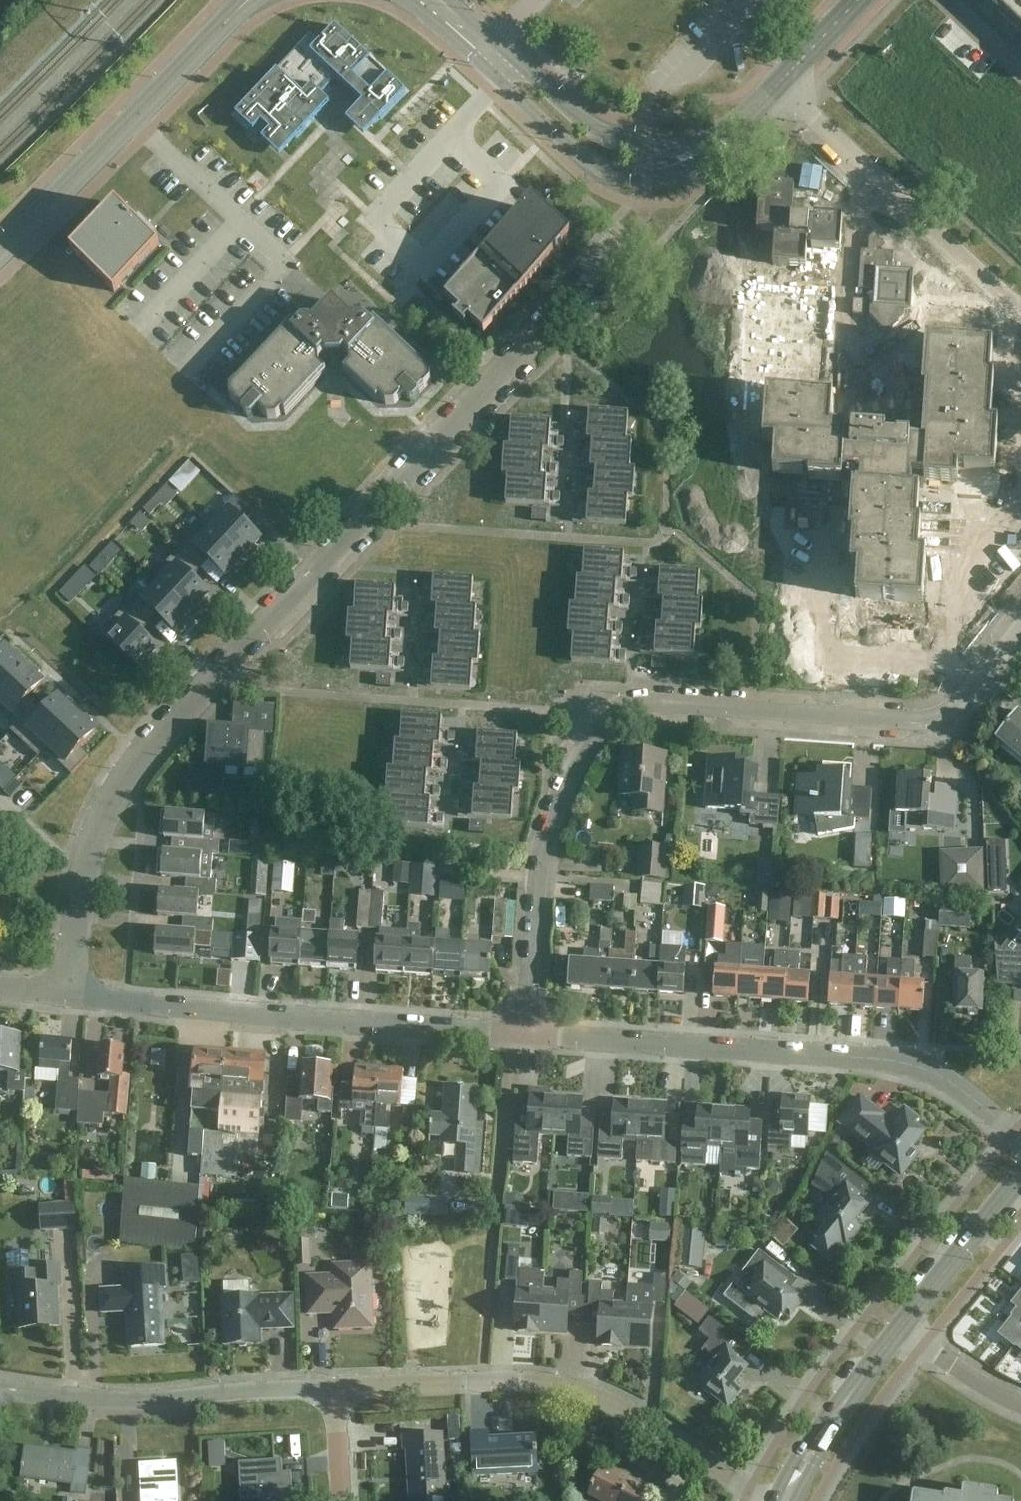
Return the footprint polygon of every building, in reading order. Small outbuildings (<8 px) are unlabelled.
[(1020,30),(1020,0),(989,0),(1020,30)] [(364,137),(381,119),(406,93),(335,26),(318,44),(310,35),(260,89),(252,97),(235,115),(253,132),(261,123),(270,131),(262,140),(280,157),(296,139),(321,112),(329,103),(321,95),(329,86),(337,78),(363,103),(346,120),(352,126),(364,137)] [(812,245),(812,249),(841,252),(844,218),(815,216),(815,220),(793,219),(796,187),(790,186),(790,184),(761,182),(758,231),(780,233),(780,237),(775,237),(773,266),(807,268),(808,245),(812,245)] [(159,244),(150,236),(142,228),(116,204),(71,252),(114,292),(159,244)] [(485,334),(568,245),(553,232),(529,209),(446,298),(459,310),(454,316),(466,327),(471,322),(485,334)] [(887,252),(877,251),(878,239),(874,233),(870,238),(869,251),(862,250),(859,290),(875,291),(874,306),(870,306),(869,315),(886,333),(904,317),(904,310),(912,311),(914,272),(886,270),(887,252)] [(990,492),(992,473),(995,473),(999,424),(992,424),(992,422),(993,409),(995,377),(991,377),(994,346),(967,344),(967,332),(966,333),(966,329),(965,328),(963,327),(961,326),(959,327),(957,327),(955,329),(955,332),(954,332),(956,311),(943,310),(944,299),(931,298),(931,288),(917,287),(915,316),(928,317),(927,327),(940,328),(940,342),(927,341),(923,390),(927,391),(923,442),(912,441),(912,439),(898,438),(898,440),(896,440),(897,425),(891,424),(890,440),(887,440),(887,437),(852,435),(852,437),(847,437),(848,429),(832,428),(834,397),(807,395),(808,384),(807,384),(807,383),(806,381),(805,380),(803,379),(802,378),(799,379),(798,379),(796,381),(796,383),(795,383),(794,394),(767,393),(764,442),(776,442),(774,474),(810,476),(810,480),(843,482),(844,474),(862,475),(861,486),(854,486),(850,535),(854,535),(852,566),(859,567),(857,598),(883,600),(883,611),(884,611),(884,613),(886,616),(888,617),(890,617),(891,617),(893,616),(894,614),(895,612),(896,612),(897,601),(924,603),(927,554),(920,553),(922,522),(915,522),(917,490),(912,490),(913,478),(924,479),(924,481),(957,483),(956,490),(990,492)] [(854,300),(853,315),(865,316),(866,301),(854,300)] [(292,322),(230,389),(230,399),(242,410),(242,413),(248,418),(251,418),(258,410),(267,419),(276,419),(282,413),(285,416),(326,372),(319,366),(319,359),(324,353),(330,358),(330,367),(339,367),(339,358),(344,353),(349,358),(350,365),(343,372),(376,403),(380,399),(385,405),(394,405),(403,396),(410,403),(414,403),(419,397),(419,394),(431,382),(430,373),(374,320),(371,323),(365,318),(356,318),(353,321),(333,302),(313,322),(310,319),(301,320),(296,326),(292,322)] [(889,390),(869,389),(868,411),(887,412),(889,390)] [(574,509),(573,522),(624,526),(627,526),(629,499),(634,499),(636,469),(631,469),(633,442),(627,441),(629,414),(590,411),(588,427),(574,426),(573,440),(593,441),(592,455),(578,454),(577,467),(596,469),(595,483),(581,482),(580,495),(589,496),(588,510),(574,509)] [(508,476),(506,504),(532,506),(560,508),(561,494),(547,493),(548,479),(557,480),(558,466),(544,465),(545,452),(564,453),(565,439),(551,438),(552,423),(512,420),(510,447),(505,447),(503,476),(508,476)] [(209,524),(208,525),(247,562),(259,550),(254,546),(260,540),(243,523),(252,514),(234,497),(209,524)] [(533,509),(532,521),(547,522),(547,510),(533,509)] [(205,521),(179,549),(200,569),(209,560),(226,576),(232,570),(236,574),(247,562),(208,525),(209,524),(205,521)] [(179,549),(152,578),(156,581),(156,580),(196,617),(207,605),(203,601),(209,595),(191,578),(200,569),(179,549)] [(574,635),(572,663),(626,666),(627,653),(613,652),(614,638),(622,638),(623,625),(609,624),(610,610),(630,611),(631,598),(616,597),(617,583),(637,584),(638,570),(624,570),(625,553),(585,551),(583,578),(578,578),(576,606),(571,605),(569,634),(574,635)] [(642,640),(641,653),(694,657),(696,630),(702,630),(704,600),(699,600),(701,573),(661,570),(660,586),(646,585),(645,598),(664,600),(663,614),(649,612),(648,626),(657,627),(656,641),(642,640)] [(419,674),(418,688),(471,692),(473,665),(479,665),(481,635),(476,635),(478,607),(472,607),(474,579),(434,577),(433,592),(419,591),(418,605),(437,606),(436,620),(422,619),(421,633),(441,634),(440,648),(426,647),(425,661),(434,661),(433,675),(419,674)] [(131,607),(131,608),(148,624),(157,615),(174,631),(180,625),(185,629),(196,617),(156,580),(156,581),(131,607)] [(353,642),(351,670),(354,670),(378,671),(405,673),(406,660),(391,659),(392,645),(401,645),(402,632),(388,631),(389,617),(409,618),(410,605),(395,604),(396,588),(357,585),(355,612),(350,612),(348,641),(353,642)] [(127,604),(101,633),(136,666),(136,667),(143,673),(155,661),(151,656),(157,650),(140,634),(148,624),(131,608),(131,607),(127,604)] [(28,661),(16,650),(12,654),(6,648),(0,654),(0,691),(28,661)] [(653,658),(652,669),(666,670),(667,659),(653,658)] [(0,691),(0,708),(17,724),(18,725),(35,706),(27,699),(42,682),(36,676),(40,672),(28,661),(0,691)] [(377,679),(377,687),(391,687),(392,678),(392,675),(378,675),(377,679)] [(17,724),(10,731),(38,757),(45,750),(44,749),(81,710),(69,699),(65,703),(58,697),(43,714),(35,706),(18,725),(17,724)] [(273,706),(257,705),(255,732),(211,729),(209,761),(194,760),(192,787),(220,789),(222,765),(263,768),(265,733),(272,734),(273,706)] [(81,710),(44,749),(45,750),(71,775),(89,756),(80,748),(95,732),(88,726),(92,721),(81,710)] [(1017,711),(994,739),(1020,761),(1020,714),(1017,711)] [(392,798),(390,817),(390,826),(444,830),(445,817),(430,816),(431,801),(440,802),(441,788),(427,787),(428,773),(448,774),(449,761),(435,760),(436,746),(455,748),(456,734),(442,733),(443,717),(403,714),(401,741),(396,741),(394,769),(389,768),(386,797),(392,798)] [(459,816),(469,817),(492,819),(513,820),(515,792),(520,793),(522,764),(517,763),(518,736),(478,733),(477,749),(463,748),(463,762),(482,763),(481,777),(467,776),(466,790),(474,790),(474,804),(459,803),(459,816)] [(634,797),(633,813),(663,815),(667,755),(622,752),(619,796),(634,797)] [(751,817),(750,825),(779,827),(781,797),(755,795),(756,784),(758,784),(759,768),(746,767),(746,760),(709,758),(705,809),(741,812),(741,816),(751,817)] [(0,760),(0,787),(3,790),(14,778),(16,775),(0,760)] [(799,778),(797,816),(815,817),(819,836),(855,829),(856,820),(871,821),(873,790),(852,789),(853,772),(819,770),(818,779),(799,778)] [(906,815),(906,817),(905,830),(956,833),(959,789),(936,787),(935,803),(930,802),(932,777),(898,775),(896,815),(906,815)] [(22,785),(14,778),(3,790),(11,798),(22,785)] [(190,840),(190,853),(212,855),(220,856),(221,842),(212,841),(215,819),(208,819),(207,817),(207,815),(167,811),(166,817),(165,838),(190,840)] [(470,833),(484,834),(485,824),(485,822),(471,821),(470,833)] [(668,835),(667,849),(641,847),(639,879),(643,879),(641,904),(664,906),(665,881),(674,881),(676,850),(678,850),(679,836),(668,835)] [(190,853),(164,851),(162,877),(188,879),(187,892),(200,893),(200,894),(217,895),(218,881),(211,880),(212,855),(190,853)] [(273,863),(272,885),(271,891),(293,893),(295,864),(273,863)] [(412,864),(410,895),(435,897),(437,866),(412,864)] [(442,879),(441,899),(465,900),(466,880),(442,879)] [(591,901),(614,903),(615,887),(592,885),(591,901)] [(687,885),(685,905),(705,907),(707,887),(687,885)] [(184,919),(183,931),(197,932),(197,933),(214,934),(215,920),(199,919),(200,894),(200,893),(187,892),(161,890),(159,917),(184,919)] [(357,928),(369,929),(372,892),(360,891),(357,928)] [(758,891),(756,912),(767,913),(769,892),(758,891)] [(370,929),(379,929),(382,892),(373,892),(370,929)] [(825,917),(827,895),(813,894),(811,919),(825,920),(825,917)] [(825,917),(825,920),(825,921),(839,922),(840,895),(827,895),(825,917)] [(790,897),(769,896),(767,923),(789,925),(790,897)] [(888,922),(910,922),(910,899),(888,899),(888,922)] [(972,901),(958,900),(941,899),(939,926),(969,929),(972,901)] [(516,902),(495,900),(493,937),(513,938),(516,902)] [(709,909),(707,941),(723,942),(726,910),(709,909)] [(305,911),(304,924),(316,925),(317,912),(305,911)] [(300,968),(303,934),(301,933),(302,920),(277,918),(276,931),(274,931),(272,961),(272,966),(300,968)] [(923,957),(936,958),(938,923),(926,922),(926,932),(924,932),(923,957)] [(433,977),(436,943),(421,942),(422,924),(408,923),(407,931),(408,931),(405,975),(433,977)] [(183,931),(158,929),(156,956),(195,959),(196,950),(212,951),(234,953),(235,936),(214,934),(197,933),(197,932),(183,931)] [(382,929),(381,940),(378,939),(376,969),(377,969),(377,973),(405,975),(408,931),(407,931),(382,929)] [(1018,933),(1010,943),(1020,952),(1020,929),(1018,933)] [(601,932),(600,942),(611,943),(612,932),(601,932)] [(625,952),(611,951),(608,991),(633,992),(635,966),(637,934),(626,933),(625,952)] [(328,970),(331,936),(303,934),(300,968),(328,970)] [(233,961),(254,963),(256,937),(235,936),(234,953),(233,961)] [(331,936),(328,970),(357,972),(357,967),(358,967),(360,938),(331,936)] [(611,951),(611,943),(600,942),(599,952),(586,951),(585,962),(571,961),(569,988),(608,991),(611,951)] [(462,979),(464,945),(436,943),(433,977),(462,979)] [(720,956),(719,969),(716,969),(714,998),(738,1000),(742,945),(727,944),(726,956),(720,956)] [(464,945),(462,979),(490,981),(490,976),(491,976),(493,947),(464,945)] [(762,1001),(764,972),(751,972),(753,946),(742,945),(738,1000),(762,1001)] [(650,960),(660,961),(661,947),(650,946),(650,960)] [(660,968),(658,994),(684,996),(686,969),(687,949),(661,947),(660,968)] [(777,953),(776,973),(764,972),(762,1001),(785,1003),(788,967),(787,967),(788,954),(777,953)] [(788,967),(785,1003),(809,1005),(811,976),(797,975),(799,954),(788,954),(787,967),(788,967)] [(983,976),(970,976),(970,958),(955,957),(953,1012),(968,1013),(968,1016),(977,1017),(978,1013),(982,1013),(983,976)] [(845,958),(843,979),(830,978),(828,1006),(852,1008),(854,979),(855,972),(856,959),(845,958)] [(867,960),(856,959),(855,972),(854,979),(852,1008),(876,1010),(878,981),(865,980),(866,973),(867,960)] [(890,982),(878,981),(876,1010),(899,1012),(901,983),(902,975),(903,962),(892,961),(890,982)] [(912,984),(913,976),(914,963),(903,962),(902,975),(901,983),(899,1012),(923,1013),(925,985),(912,984)] [(660,968),(635,966),(633,992),(658,994),(660,968)] [(26,1092),(27,1072),(19,1072),(21,1036),(3,1036),(1,1033),(0,1033),(0,1072),(10,1073),(9,1091),(26,1092)] [(81,1080),(69,1079),(70,1064),(71,1064),(73,1042),(43,1040),(41,1069),(60,1071),(57,1111),(79,1112),(80,1092),(81,1080)] [(111,1095),(80,1092),(79,1112),(80,1112),(79,1124),(104,1126),(105,1114),(128,1116),(131,1076),(123,1075),(126,1046),(102,1044),(99,1078),(113,1079),(111,1095)] [(220,1153),(227,1055),(197,1053),(191,1133),(190,1151),(220,1153)] [(227,1055),(220,1153),(258,1156),(259,1138),(260,1138),(267,1058),(227,1055)] [(305,1063),(303,1080),(290,1079),(287,1122),(302,1123),(303,1100),(320,1102),(319,1113),(333,1114),(335,1090),(331,1090),(333,1065),(319,1064),(318,1062),(310,1061),(309,1064),(305,1063)] [(356,1067),(355,1076),(343,1075),(340,1110),(354,1111),(354,1104),(372,1105),(371,1113),(362,1112),(361,1128),(375,1129),(381,1069),(371,1069),(369,1066),(362,1065),(359,1068),(356,1067)] [(381,1069),(375,1129),(390,1130),(391,1115),(383,1114),(383,1106),(402,1107),(405,1071),(402,1071),(400,1068),(393,1067),(390,1070),(381,1069)] [(532,1085),(530,1124),(517,1123),(515,1153),(539,1155),(540,1135),(555,1136),(558,1096),(549,1096),(550,1086),(532,1085)] [(481,1174),(483,1146),(483,1144),(482,1144),(484,1125),(484,1124),(475,1123),(477,1090),(478,1088),(447,1086),(447,1092),(446,1117),(432,1116),(431,1134),(445,1135),(444,1143),(460,1145),(458,1172),(481,1174)] [(558,1096),(555,1136),(570,1137),(568,1157),(592,1159),(594,1128),(582,1127),(584,1098),(558,1096)] [(808,1138),(810,1098),(784,1096),(782,1120),(770,1119),(768,1147),(792,1149),(793,1137),(808,1138)] [(912,1149),(924,1134),(915,1127),(919,1121),(905,1110),(891,1128),(880,1119),(882,1116),(860,1098),(841,1124),(874,1150),(872,1153),(901,1176),(918,1154),(912,1149)] [(639,1142),(641,1102),(615,1100),(613,1129),(600,1129),(598,1159),(623,1161),(624,1141),(639,1142)] [(641,1102),(639,1142),(653,1143),(652,1163),(676,1165),(678,1134),(665,1133),(667,1104),(641,1102)] [(722,1148),(725,1108),(699,1106),(697,1135),(684,1134),(682,1165),(706,1167),(708,1147),(722,1148)] [(725,1108),(722,1148),(737,1149),(735,1169),(760,1171),(762,1140),(749,1139),(751,1110),(725,1108)] [(818,1221),(828,1229),(814,1246),(830,1259),(844,1241),(847,1244),(860,1228),(854,1223),(866,1209),(856,1201),(858,1199),(853,1196),(863,1183),(827,1154),(814,1184),(824,1188),(836,1198),(818,1221)] [(126,1179),(120,1242),(195,1250),(199,1187),(156,1182),(157,1166),(142,1165),(141,1181),(126,1179)] [(35,1182),(36,1194),(52,1192),(51,1180),(35,1182)] [(340,1192),(350,1229),(381,1220),(371,1183),(340,1192)] [(407,1196),(406,1212),(448,1216),(449,1199),(407,1196)] [(597,1201),(599,1234),(614,1234),(613,1200),(597,1201)] [(41,1207),(43,1231),(76,1229),(74,1205),(41,1207)] [(200,1220),(198,1243),(209,1243),(210,1221),(200,1220)] [(701,1269),(706,1227),(679,1224),(674,1265),(701,1269)] [(392,1257),(393,1232),(373,1232),(372,1256),(392,1257)] [(311,1265),(310,1240),(294,1240),(295,1266),(311,1265)] [(7,1272),(11,1272),(12,1288),(18,1288),(20,1327),(6,1328),(7,1330),(60,1327),(57,1286),(61,1286),(60,1265),(37,1266),(38,1270),(30,1271),(29,1251),(6,1252),(7,1272)] [(801,1302),(783,1288),(792,1277),(784,1271),(784,1270),(760,1251),(746,1269),(760,1280),(747,1296),(758,1305),(757,1306),(765,1312),(766,1310),(779,1321),(785,1313),(790,1317),(801,1302)] [(542,1271),(520,1269),(521,1257),(508,1256),(507,1280),(519,1281),(515,1329),(519,1329),(518,1332),(539,1333),(540,1331),(541,1331),(544,1291),(545,1273),(541,1273),(542,1271)] [(373,1295),(377,1295),(376,1282),(372,1282),(372,1264),(334,1265),(335,1276),(308,1276),(310,1314),(336,1313),(337,1329),(374,1328),(373,1295)] [(126,1269),(127,1289),(102,1291),(103,1313),(128,1311),(130,1348),(165,1346),(162,1288),(167,1288),(166,1267),(126,1269)] [(558,1292),(544,1291),(541,1331),(567,1333),(570,1296),(582,1297),(583,1273),(571,1272),(570,1281),(559,1280),(558,1292)] [(627,1305),(624,1345),(650,1347),(653,1307),(653,1303),(665,1304),(667,1276),(655,1275),(654,1286),(628,1285),(627,1305)] [(261,1328),(294,1327),(293,1296),(276,1297),(260,1297),(260,1296),(250,1296),(250,1281),(225,1282),(226,1297),(224,1297),(226,1345),(239,1344),(241,1347),(247,1347),(249,1344),(262,1344),(261,1328)] [(627,1305),(614,1304),(614,1293),(603,1292),(603,1283),(591,1282),(589,1306),(601,1307),(599,1344),(602,1344),(601,1346),(622,1348),(623,1345),(624,1345),(627,1305)] [(685,1292),(679,1286),(669,1297),(676,1303),(674,1306),(697,1325),(710,1310),(686,1290),(685,1292)] [(1020,1340),(1020,1310),(1019,1308),(1013,1316),(1014,1317),(999,1335),(1001,1336),(1007,1329),(1020,1340)] [(735,1384),(746,1369),(737,1362),(738,1360),(733,1356),(743,1343),(710,1318),(699,1332),(710,1340),(704,1349),(717,1359),(699,1382),(728,1405),(741,1389),(735,1384)] [(473,1433),(475,1476),(538,1473),(537,1455),(539,1455),(539,1448),(537,1449),(536,1437),(489,1440),(488,1432),(473,1433)] [(411,1500),(446,1500),(443,1434),(404,1436),(405,1450),(408,1450),(411,1500)] [(212,1444),(213,1456),(225,1455),(224,1443),(212,1444)] [(78,1449),(77,1453),(27,1446),(24,1464),(23,1464),(22,1468),(24,1468),(23,1478),(74,1485),(72,1493),(87,1495),(92,1451),(78,1449)] [(260,1464),(241,1465),(243,1500),(290,1500),(289,1485),(277,1486),(277,1477),(280,1477),(279,1462),(260,1464)] [(178,1463),(141,1465),(143,1500),(180,1500),(178,1463)] [(654,1492),(603,1467),(595,1484),(593,1483),(591,1488),(593,1489),(589,1496),(599,1500),(649,1500),(654,1492)] [(998,1500),(999,1493),(964,1487),(963,1497),(946,1494),(945,1498),(914,1493),(913,1500),(998,1500)]
